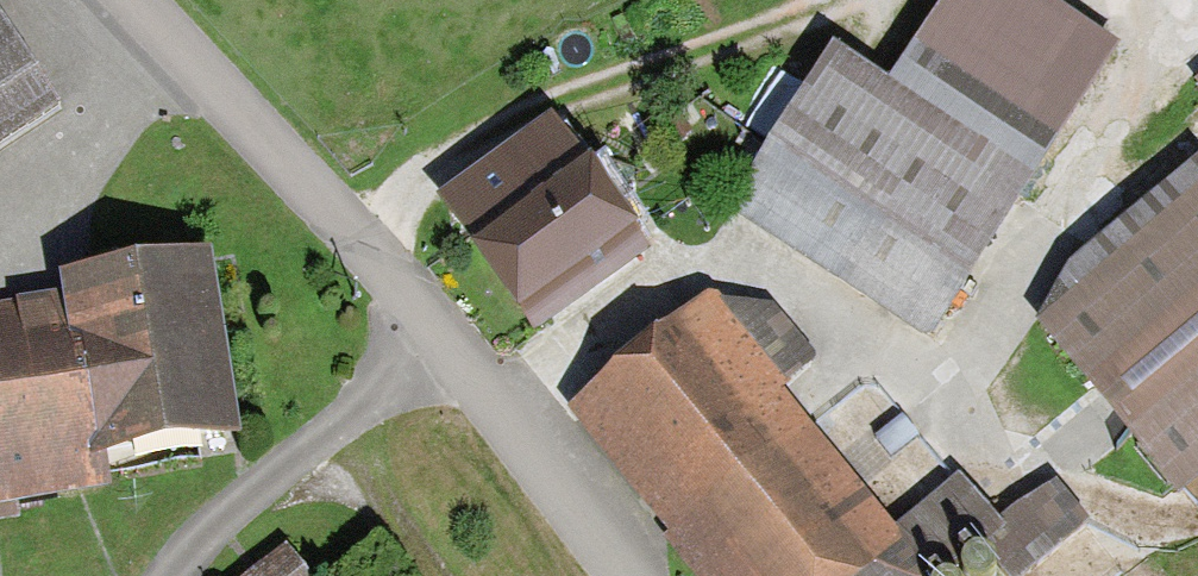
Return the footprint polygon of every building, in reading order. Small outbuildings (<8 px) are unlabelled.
[(0,49),(0,145),(45,115),(0,49)] [(823,76),(724,229),(923,356),(1048,162),(902,69),(876,110),(823,76)] [(544,150),(427,233),(507,345),(624,262),(544,150)] [(1190,185),(1024,321),(1163,491),(1197,463),(1197,195),(1190,185)] [(0,311),(0,501),(228,460),(194,276),(0,311)] [(570,430),(700,575),(915,575),(969,528),(947,503),(887,556),(756,409),(808,364),(765,316),(702,313),(570,430)] [(1027,503),(967,558),(984,575),(1037,575),(1068,548),(1027,503)] [(275,562),(258,575),(286,575),(275,562)]
